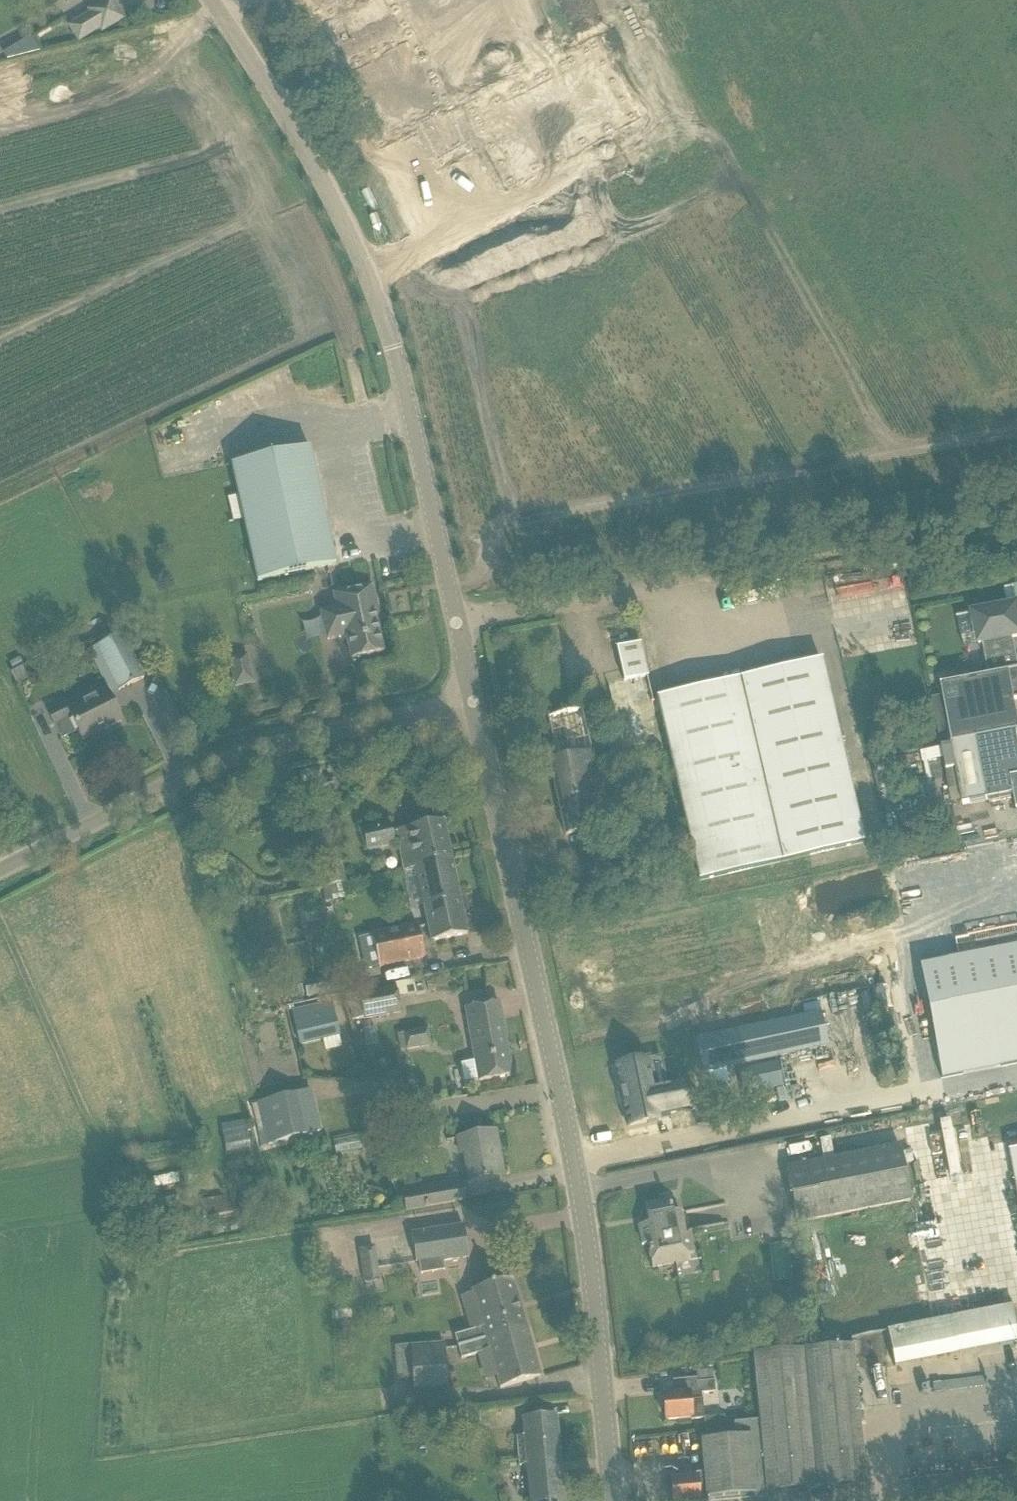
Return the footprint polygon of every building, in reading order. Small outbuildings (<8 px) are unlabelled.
[(315,19),(379,144),(414,125),(433,161),(461,146),(443,111),(447,109),(390,0),(352,0),(315,19)] [(70,26),(79,41),(100,28),(91,13),(70,26)] [(295,18),(287,23),(297,38),(305,33),(295,18)] [(31,37),(18,44),(25,55),(39,51),(31,37)] [(608,89),(483,153),(520,225),(644,160),(608,89)] [(232,465),(257,582),(336,564),(310,447),(232,465)] [(375,615),(378,614),(372,585),(333,593),(338,615),(333,616),(332,609),(320,612),(322,620),(334,617),(339,637),(346,636),(351,659),(383,652),(375,615)] [(941,685),(952,743),(1001,734),(1016,731),(1016,711),(1015,699),(1016,699),(1016,656),(1013,637),(1016,636),(1016,605),(998,609),(973,613),(979,644),(982,643),(988,673),(985,674),(985,676),(941,685)] [(97,646),(119,690),(144,677),(122,634),(97,646)] [(639,638),(600,647),(622,744),(661,735),(639,638)] [(229,664),(230,668),(231,668),(235,686),(253,682),(247,655),(229,658),(230,664),(229,664)] [(657,700),(660,711),(699,880),(864,842),(821,660),(657,698),(657,700)] [(121,721),(106,692),(88,701),(69,710),(65,703),(48,711),(56,727),(61,738),(77,730),(83,740),(84,739),(83,737),(104,727),(105,729),(121,721)] [(548,716),(557,759),(549,761),(566,835),(597,828),(592,807),(604,805),(583,708),(548,716)] [(952,743),(964,804),(1013,795),(1016,811),(1016,733),(1016,732),(952,743)] [(317,767),(299,773),(302,783),(321,778),(317,767)] [(395,831),(396,832),(392,833),(390,824),(362,830),(367,849),(394,843),(393,840),(397,839),(404,871),(416,868),(431,942),(467,934),(443,821),(395,831)] [(318,850),(325,887),(346,883),(338,846),(318,850)] [(329,887),(321,888),(324,902),(331,900),(329,887)] [(417,926),(371,935),(378,967),(379,966),(424,957),(417,926)] [(919,966),(937,1055),(941,1078),(1016,1063),(1016,927),(1015,927),(1016,935),(977,942),(976,935),(955,939),(959,958),(919,966)] [(304,981),(306,997),(352,987),(349,972),(304,981)] [(358,991),(364,1020),(401,1013),(395,984),(358,991)] [(291,1010),(294,1022),(299,1045),(315,1041),(339,1036),(334,1013),(331,1001),(302,1008),(301,1008),(295,1009),(291,1010)] [(475,1061),(460,1063),(464,1084),(479,1081),(492,1079),(512,1075),(499,1002),(479,1006),(465,1008),(475,1061)] [(803,1014),(697,1037),(705,1073),(828,1047),(818,1002),(802,1006),(803,1014)] [(403,1032),(406,1050),(430,1046),(427,1028),(403,1032)] [(642,1038),(611,1044),(623,1103),(654,1097),(653,1091),(680,1085),(676,1061),(648,1067),(642,1038)] [(737,1069),(743,1095),(784,1086),(778,1060),(737,1069)] [(295,1093),(257,1103),(263,1130),(257,1131),(261,1146),(305,1136),(295,1093)] [(653,1101),(655,1114),(680,1109),(677,1096),(653,1101)] [(253,1146),(249,1125),(222,1130),(226,1151),(253,1146)] [(457,1138),(460,1154),(464,1153),(469,1182),(500,1177),(495,1153),(499,1152),(495,1131),(457,1138)] [(786,1168),(797,1223),(910,1201),(899,1146),(786,1168)] [(403,1195),(405,1210),(425,1206),(464,1199),(461,1184),(422,1191),(403,1195)] [(204,1199),(207,1217),(234,1213),(230,1194),(204,1199)] [(672,1214),(669,1199),(644,1204),(648,1224),(638,1226),(642,1245),(647,1244),(652,1268),(676,1263),(675,1258),(694,1254),(690,1234),(685,1236),(680,1212),(672,1214)] [(468,1258),(463,1224),(411,1232),(415,1263),(442,1258),(442,1262),(468,1258)] [(363,1281),(379,1279),(376,1263),(360,1266),(363,1281)] [(526,1328),(512,1279),(472,1290),(482,1327),(455,1336),(458,1347),(526,1328)] [(893,1324),(898,1362),(1016,1345),(1016,1306),(893,1324)] [(500,1388),(540,1377),(526,1328),(458,1347),(461,1359),(489,1351),(500,1388)] [(760,1420),(734,1422),(735,1436),(702,1439),(705,1472),(696,1473),(696,1478),(671,1480),(673,1500),(708,1500),(708,1497),(754,1493),(755,1497),(768,1496),(767,1492),(865,1483),(853,1344),(754,1353),(760,1420)] [(447,1384),(445,1355),(427,1356),(429,1385),(447,1384)] [(663,1396),(665,1420),(691,1418),(691,1419),(704,1418),(702,1400),(701,1393),(715,1392),(714,1381),(697,1382),(697,1378),(672,1380),(674,1395),(663,1396)] [(517,1436),(519,1466),(526,1465),(529,1500),(564,1500),(556,1415),(536,1417),(521,1419),(522,1436),(517,1436)]
